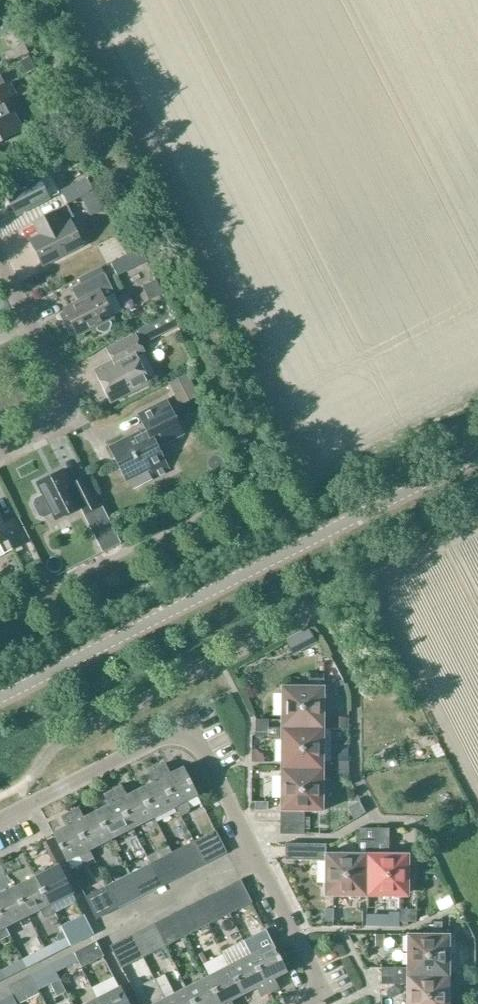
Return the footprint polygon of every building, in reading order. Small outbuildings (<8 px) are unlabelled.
[(18,77),(29,71),(23,59),(12,65),(18,77)] [(7,81),(1,71),(0,72),(0,141),(21,130),(5,99),(13,94),(7,81)] [(37,178),(4,195),(15,216),(48,199),(37,178)] [(86,179),(61,192),(68,205),(81,198),(93,192),(86,179)] [(33,240),(45,264),(81,245),(70,222),(74,220),(66,206),(33,223),(40,236),(33,240)] [(111,263),(117,274),(131,267),(125,256),(111,263)] [(65,313),(60,316),(70,335),(75,333),(77,336),(92,328),(95,333),(101,335),(107,332),(109,325),(107,321),(112,318),(103,299),(113,294),(103,274),(79,286),(85,298),(63,309),(65,313)] [(132,280),(137,297),(150,293),(146,276),(132,280)] [(157,339),(150,324),(138,330),(145,344),(157,339)] [(115,362),(95,372),(110,402),(147,384),(146,382),(154,378),(142,354),(133,338),(109,350),(115,362)] [(178,401),(194,392),(185,375),(169,383),(178,401)] [(156,448),(181,435),(165,404),(139,417),(146,431),(109,449),(125,480),(149,468),(155,480),(168,473),(156,448)] [(38,518),(43,519),(61,510),(64,516),(80,508),(83,515),(97,508),(83,480),(70,486),(62,471),(35,485),(42,497),(34,501),(32,506),(38,518)] [(3,556),(25,544),(13,520),(2,525),(0,521),(0,557),(3,556)] [(110,525),(95,532),(105,551),(120,544),(111,526),(110,525)] [(296,633),(302,645),(314,639),(308,627),(296,633)] [(315,694),(322,694),(322,674),(307,674),(307,686),(280,686),(280,722),(287,722),(315,694)] [(280,722),(280,727),(287,727),(287,728),(322,728),(322,694),(315,694),(287,722),(280,722)] [(348,727),(348,717),(332,717),(332,727),(348,727)] [(254,719),(254,728),(267,728),(267,727),(267,719),(254,719)] [(254,728),(254,735),(280,736),(280,769),(322,769),(287,734),(287,728),(287,727),(280,727),(279,727),(267,727),(267,728),(254,728)] [(322,728),(287,728),(287,734),(322,769),(322,763),(322,728)] [(252,749),(252,761),(264,761),(264,757),(257,749),(252,749)] [(335,758),(329,757),(329,761),(334,761),(347,761),(347,749),(344,749),(335,758)] [(334,769),(347,769),(347,761),(334,761),(334,769)] [(156,769),(174,806),(175,806),(180,816),(188,812),(190,808),(186,801),(197,795),(183,768),(169,775),(164,765),(156,769)] [(139,790),(153,817),(174,806),(156,769),(147,774),(152,783),(139,790)] [(286,804),(279,804),(279,823),(279,834),(303,834),(303,811),(322,811),(322,769),(286,804)] [(322,769),(280,769),(279,804),(286,804),(322,769)] [(347,769),(334,769),(334,777),(347,777),(347,769)] [(112,791),(131,828),(153,817),(139,790),(126,796),(121,786),(112,791)] [(131,828),(112,791),(104,795),(109,805),(96,812),(110,839),(131,828)] [(254,811),(266,811),(266,802),(254,802),(254,811)] [(88,850),(89,850),(110,839),(96,812),(83,818),(78,808),(69,813),(88,850)] [(88,850),(69,813),(60,817),(65,827),(52,834),(66,861),(78,855),(83,864),(93,858),(89,850),(88,850)] [(331,889),(331,896),(365,896),(365,828),(358,828),(358,841),(358,854),(359,854),(359,861),(331,889)] [(365,828),(365,896),(399,897),(399,890),(373,861),(374,828),(373,828),(365,828)] [(374,828),(373,861),(399,890),(407,890),(407,854),(388,854),(388,828),(374,828)] [(192,841),(204,864),(226,853),(214,830),(192,841)] [(171,852),(182,875),(204,864),(192,841),(171,852)] [(326,845),(284,844),(284,860),(324,860),(323,889),(331,889),(359,861),(359,854),(358,854),(326,854),(326,845)] [(149,863),(161,886),(182,875),(171,852),(149,863)] [(149,863),(127,874),(139,897),(161,886),(149,863)] [(57,866),(34,877),(48,905),(50,904),(71,894),(57,866)] [(127,874),(106,885),(117,908),(139,897),(127,874)] [(12,888),(26,916),(39,910),(44,918),(55,913),(50,904),(48,905),(34,877),(12,888)] [(217,890),(229,914),(251,903),(239,879),(217,890)] [(117,908),(106,885),(84,896),(96,919),(117,908)] [(12,888),(0,895),(0,920),(4,927),(6,927),(26,916),(12,888)] [(217,890),(195,902),(207,925),(229,914),(217,890)] [(207,925),(195,902),(174,912),(186,936),(207,925)] [(324,922),(332,922),(332,917),(332,908),(324,908),(324,922)] [(399,913),(398,913),(398,927),(404,927),(412,922),(417,922),(417,908),(399,908),(399,913)] [(186,936),(174,912),(152,923),(164,947),(186,936)] [(398,927),(398,913),(390,913),(390,927),(398,927)] [(332,917),(332,922),(332,925),(340,925),(340,918),(332,917)] [(10,935),(6,927),(4,927),(0,920),(0,940),(10,935)] [(62,931),(69,946),(91,935),(83,920),(62,931)] [(432,935),(406,934),(406,968),(406,969),(413,969),(441,942),(441,922),(432,922),(432,935)] [(152,923),(130,934),(142,958),(164,947),(152,923)] [(43,948),(47,957),(69,946),(62,931),(57,933),(56,938),(58,940),(43,948)] [(142,958),(130,934),(109,945),(121,969),(142,958)] [(384,946),(384,934),(375,934),(375,946),(384,946)] [(73,953),(77,961),(78,960),(81,967),(103,956),(96,941),(73,953)] [(243,942),(221,953),(223,955),(242,994),(255,987),(260,997),(269,993),(250,956),(243,942)] [(406,968),(380,968),(380,976),(392,976),(406,976),(413,976),(448,976),(448,942),(441,942),(413,969),(406,969),(406,968)] [(250,956),(269,993),(278,988),(273,979),(286,972),(272,944),(250,956)] [(43,948),(20,960),(24,969),(47,957),(43,948)] [(55,972),(77,961),(73,953),(50,964),(55,972)] [(201,966),(207,978),(220,1003),(231,1003),(230,1000),(242,994),(223,955),(201,966)] [(3,980),(24,969),(20,960),(0,970),(0,975),(3,980)] [(50,964),(36,971),(44,987),(58,980),(55,972),(50,964)] [(6,987),(10,995),(15,1003),(37,993),(36,991),(28,975),(6,987)] [(392,976),(380,976),(380,984),(392,984),(392,976)] [(392,976),(392,984),(405,984),(405,982),(413,982),(434,1003),(448,1003),(448,976),(413,976),(406,976),(392,976)] [(165,999),(154,977),(142,984),(152,1003),(166,1003),(164,1000),(165,999)] [(185,989),(193,1003),(220,1003),(207,978),(185,989)] [(405,1003),(434,1003),(413,982),(405,982),(405,984),(405,1003)] [(10,995),(6,987),(0,990),(0,1000),(10,995)] [(99,1003),(127,1003),(118,988),(96,999),(99,1003)] [(166,1003),(193,1003),(185,989),(165,999),(164,1000),(166,1003)]
